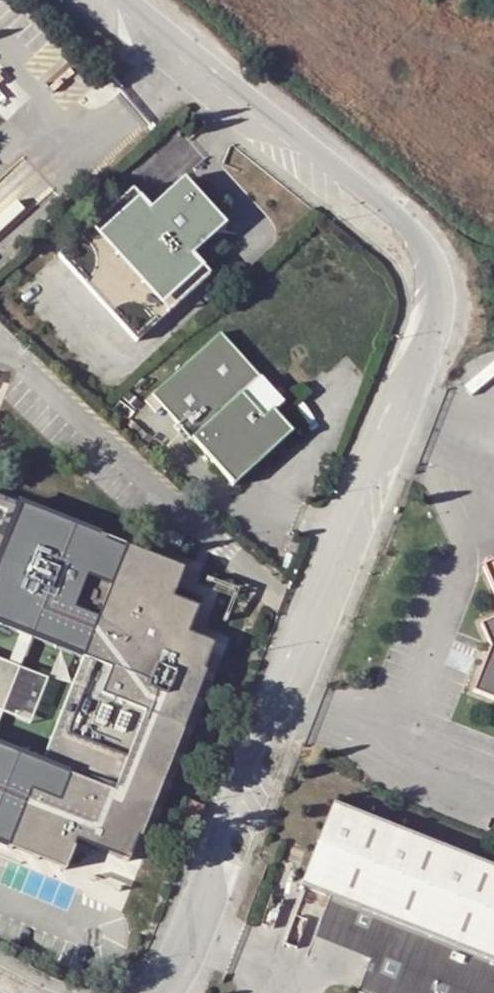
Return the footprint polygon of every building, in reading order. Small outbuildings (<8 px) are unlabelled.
[(148,207),(129,188),(56,253),(133,341),(206,274),(189,254),(222,224),(181,178),(148,207)] [(280,409),(218,339),(150,400),(231,491),(289,438),(271,417),(280,409)] [(0,504),(0,632),(56,654),(80,664),(70,689),(39,769),(0,754),(0,852),(61,876),(73,847),(125,868),(211,650),(185,639),(195,613),(169,603),(180,575),(0,504)] [(476,621),(485,645),(468,688),(493,699),(493,614),(476,621)] [(80,664),(56,654),(64,687),(70,689),(80,664)] [(19,666),(0,659),(0,721),(19,666)] [(365,992),(493,992),(493,864),(333,801),(300,883),(329,894),(317,924),(373,946),(356,990),(365,992)]
